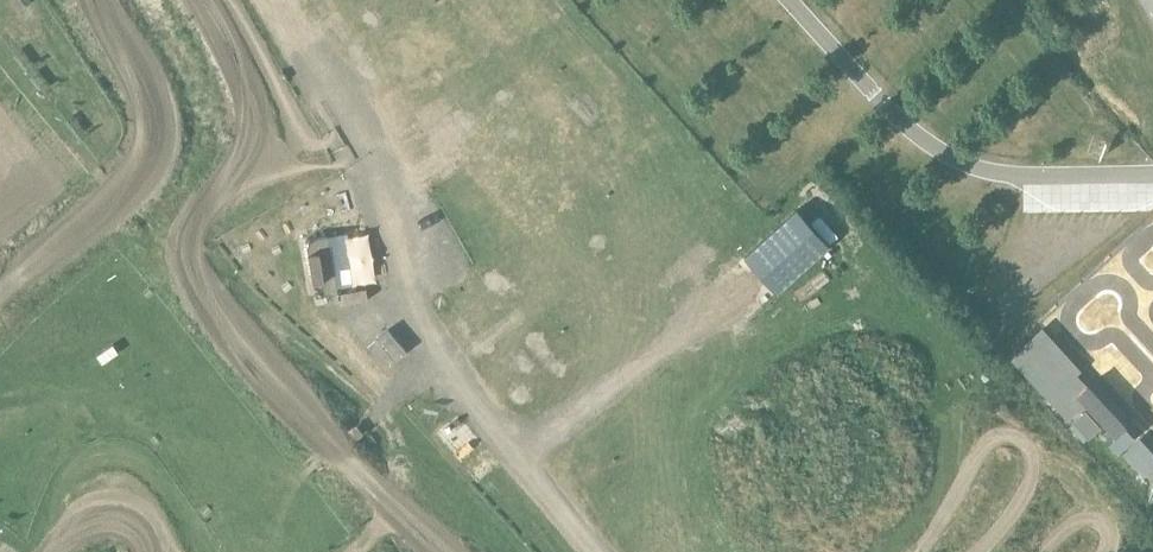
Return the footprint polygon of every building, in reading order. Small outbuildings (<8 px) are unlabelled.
[(329,238),(306,241),(316,298),(339,294),(329,238)] [(1078,395),(1117,437),(1126,429),(1086,387),(1078,395)]
